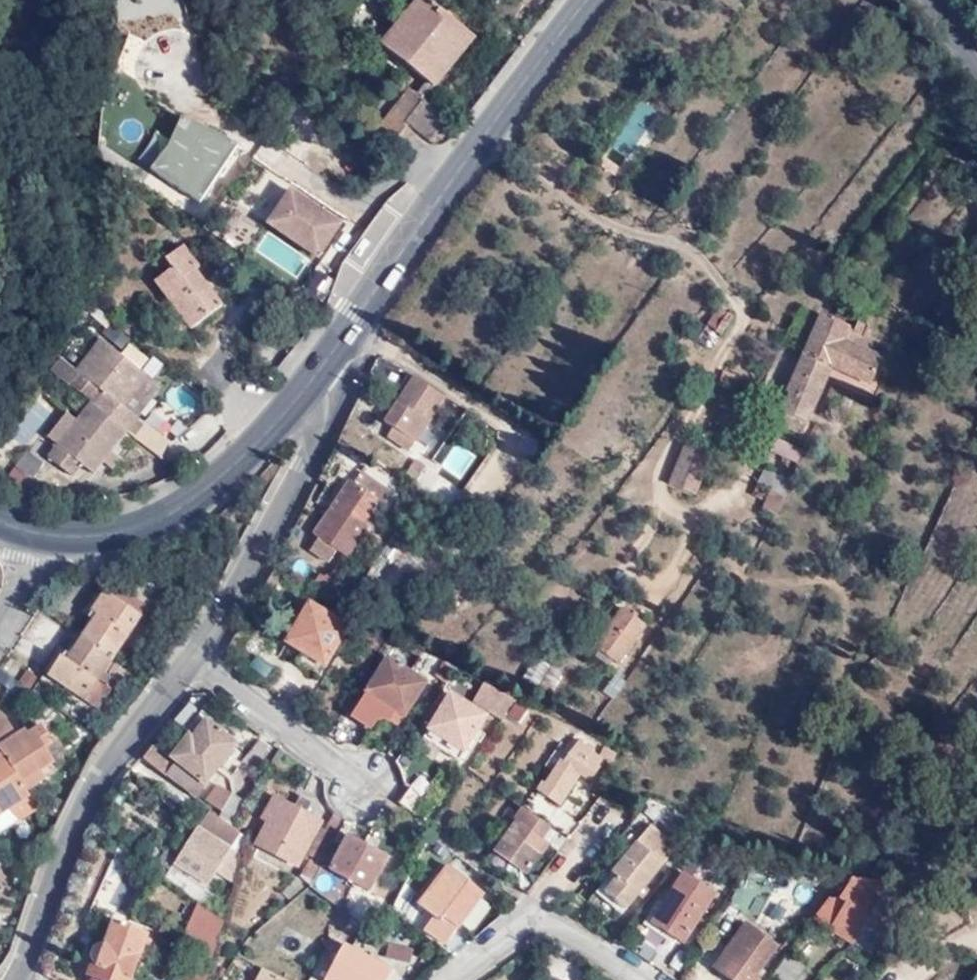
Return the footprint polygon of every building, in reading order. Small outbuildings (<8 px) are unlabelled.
[(443,15),(425,0),(423,0),(400,30),(404,44),(391,60),(435,91),(476,39),(443,15)] [(404,44),(400,30),(381,53),(391,60),(404,44)] [(429,106),(426,102),(414,95),(377,142),(390,152),(410,128),(429,106)] [(410,128),(431,143),(450,119),(429,106),(410,128)] [(176,108),(148,168),(202,194),(231,134),(176,108)] [(274,230),(317,258),(343,218),(285,180),(259,219),(238,206),(222,232),(258,255),(274,230)] [(191,275),(199,267),(186,249),(169,261),(170,269),(154,280),(191,332),(219,312),(191,275)] [(729,319),(715,310),(707,325),(722,334),(729,319)] [(843,343),(848,332),(820,318),(774,413),(785,418),(781,428),(799,436),(832,371),(868,388),(881,362),(843,343)] [(100,341),(75,371),(61,360),(52,372),(90,403),(126,432),(136,419),(132,416),(123,408),(142,383),(113,360),(117,355),(100,341)] [(404,374),(379,358),(370,372),(395,387),(404,374)] [(444,397),(415,375),(381,426),(391,433),(386,441),(407,454),(444,397)] [(142,383),(123,408),(132,416),(153,391),(142,383)] [(184,386),(167,392),(176,416),(193,410),(184,386)] [(102,462),(110,451),(126,432),(90,403),(76,420),(67,413),(48,438),(57,445),(47,458),(70,477),(81,463),(92,473),(102,462)] [(699,455),(710,460),(720,438),(708,434),(699,455)] [(777,434),(770,448),(792,459),(799,445),(777,434)] [(4,473),(23,487),(43,460),(25,446),(4,473)] [(684,449),(667,483),(693,495),(710,460),(699,455),(684,449)] [(390,493),(360,474),(351,486),(348,484),(314,538),(317,540),(308,552),(329,564),(337,552),(346,559),(390,493)] [(773,519),(789,488),(766,476),(753,501),(765,507),(761,513),(773,519)] [(82,611),(93,619),(71,651),(59,643),(42,667),(97,705),(114,680),(100,670),(146,606),(128,593),(121,595),(118,599),(106,590),(103,595),(97,591),(82,611)] [(323,664),(348,628),(309,604),(285,641),(323,664)] [(620,660),(647,622),(625,606),(598,645),(620,660)] [(539,686),(553,662),(539,653),(524,677),(539,686)] [(407,718),(429,684),(392,659),(354,716),(375,731),(389,708),(407,718)] [(458,670),(448,665),(440,677),(450,684),(458,670)] [(515,701),(491,688),(485,703),(506,715),(515,701)] [(489,717),(450,694),(423,737),(461,761),(489,717)] [(154,752),(146,764),(197,802),(241,745),(228,734),(234,726),(208,707),(189,729),(196,734),(187,745),(176,758),(186,764),(181,772),(154,752)] [(27,790),(48,777),(44,770),(55,763),(48,750),(58,744),(48,726),(32,736),(28,729),(20,733),(6,712),(0,715),(0,810),(11,804),(18,816),(36,806),(27,790)] [(593,781),(606,761),(601,758),(579,744),(566,765),(593,781)] [(606,761),(610,764),(616,753),(607,748),(601,758),(606,761)] [(229,825),(246,802),(228,790),(212,812),(229,825)] [(298,862),(324,815),(314,811),(319,802),(303,792),(297,801),(277,792),(262,816),(273,825),(263,843),(298,862)] [(408,792),(400,798),(400,804),(415,815),(423,801),(408,792)] [(346,820),(341,816),(327,837),(323,834),(309,858),(313,862),(303,883),(312,890),(353,822),(346,820)] [(235,845),(222,835),(199,818),(173,853),(209,880),(219,867),(235,845)] [(539,841),(548,829),(530,818),(521,830),(515,826),(495,852),(525,873),(546,846),(539,841)] [(650,820),(640,832),(657,842),(670,847),(674,841),(650,820)] [(248,838),(229,825),(222,835),(235,845),(219,867),(234,874),(248,838)] [(657,842),(640,832),(614,863),(620,867),(602,893),(617,903),(623,906),(670,847),(657,842)] [(369,893),(391,858),(355,837),(334,874),(369,893)] [(173,853),(158,873),(195,899),(209,880),(173,853)] [(483,895),(457,877),(454,881),(441,871),(418,905),(434,915),(423,932),(446,949),(483,895)] [(682,946),(714,897),(681,876),(650,925),(682,946)] [(865,880),(846,877),(817,916),(829,927),(849,902),(840,895),(849,883),(858,889),(865,880)] [(886,883),(865,880),(858,889),(849,883),(840,895),(849,902),(829,927),(868,951),(886,930),(904,941),(919,921),(932,899),(920,892),(908,907),(903,908),(898,916),(875,900),(886,883)] [(390,901),(399,910),(413,894),(403,886),(390,901)] [(617,903),(602,893),(595,887),(586,900),(608,916),(617,903)] [(212,933),(219,916),(202,903),(183,941),(193,953),(188,970),(194,972),(208,976),(208,975),(222,937),(212,933)] [(138,960),(141,960),(150,939),(107,921),(100,943),(90,953),(93,971),(89,978),(94,979),(129,979),(138,960)] [(726,979),(769,979),(771,977),(764,972),(783,945),(750,921),(714,971),(726,979)] [(345,949),(328,979),(386,979),(391,972),(345,949)] [(769,979),(797,979),(803,973),(786,958),(771,977),(769,979)] [(208,976),(194,972),(191,979),(206,979),(208,976)]
